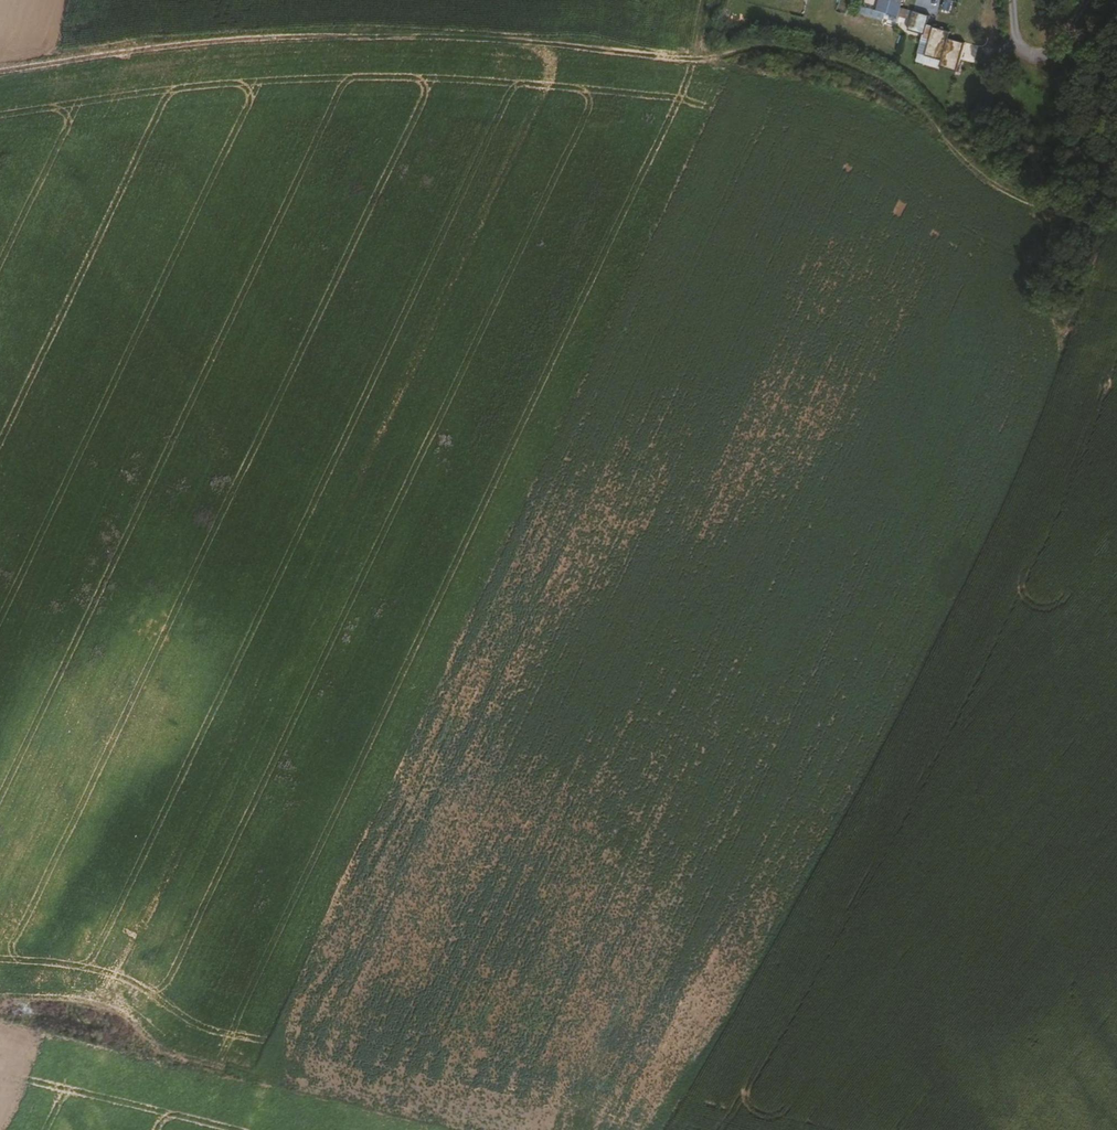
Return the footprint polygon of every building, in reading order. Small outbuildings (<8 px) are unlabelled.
[(874,10),(896,17),(898,9),(901,0),(877,0),(874,10)] [(942,10),(949,11),(952,0),(945,0),(942,10)] [(909,20),(911,12),(898,9),(896,17),(909,20)] [(927,16),(911,12),(907,30),(923,34),(925,25),(927,16)] [(924,55),(932,27),(925,25),(923,34),(917,53),(924,55)] [(949,32),(932,27),(924,54),(941,59),(947,39),(949,32)] [(964,44),(947,39),(941,59),(939,67),(956,72),(959,59),(964,44)] [(964,44),(959,59),(974,63),(979,46),(965,42),(964,44)] [(924,55),(917,53),(914,62),(938,69),(939,67),(941,59),(924,55)]
